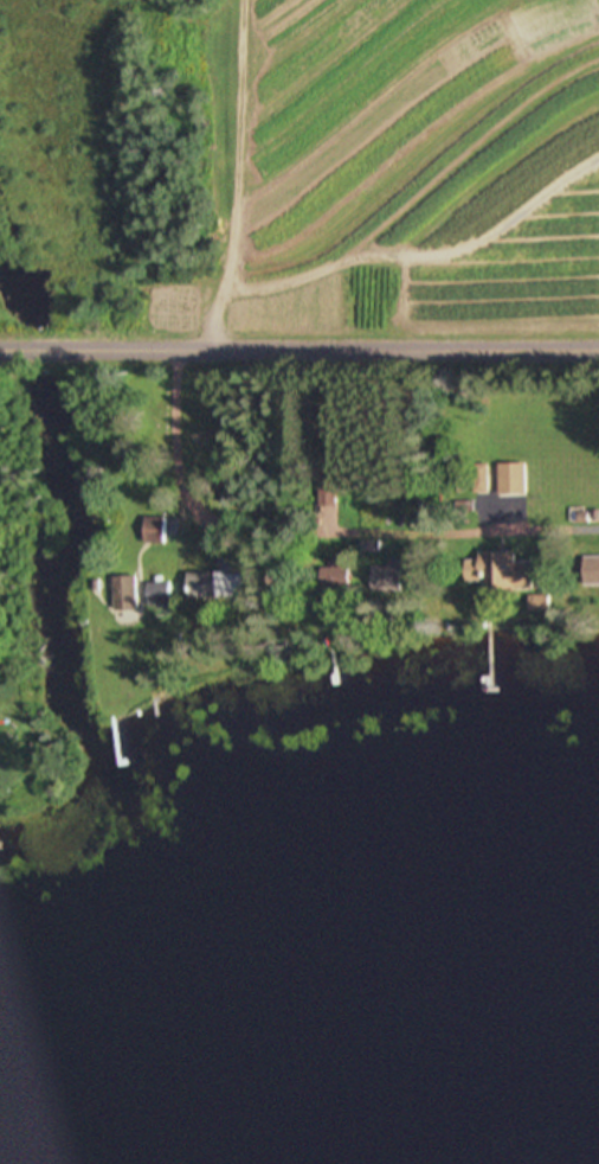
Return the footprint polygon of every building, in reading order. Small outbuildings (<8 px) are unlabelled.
[(522,466),(494,466),(494,497),(522,497),(522,466)] [(485,497),(485,468),(466,468),(466,497),(485,497)] [(141,520),(139,545),(163,547),(165,522),(141,520)] [(479,594),(532,593),(532,565),(511,565),(511,559),(460,559),(460,587),(479,587),(479,594)] [(578,559),(578,588),(598,588),(598,559),(578,559)] [(216,575),(183,576),(183,602),(238,601),(237,562),(216,562),(216,575)] [(396,594),(396,567),(367,567),(367,594),(396,594)] [(317,571),(317,594),(345,594),(345,571),(317,571)] [(109,579),(109,612),(133,612),(133,579),(109,579)] [(167,608),(167,586),(143,586),(143,608),(167,608)]
